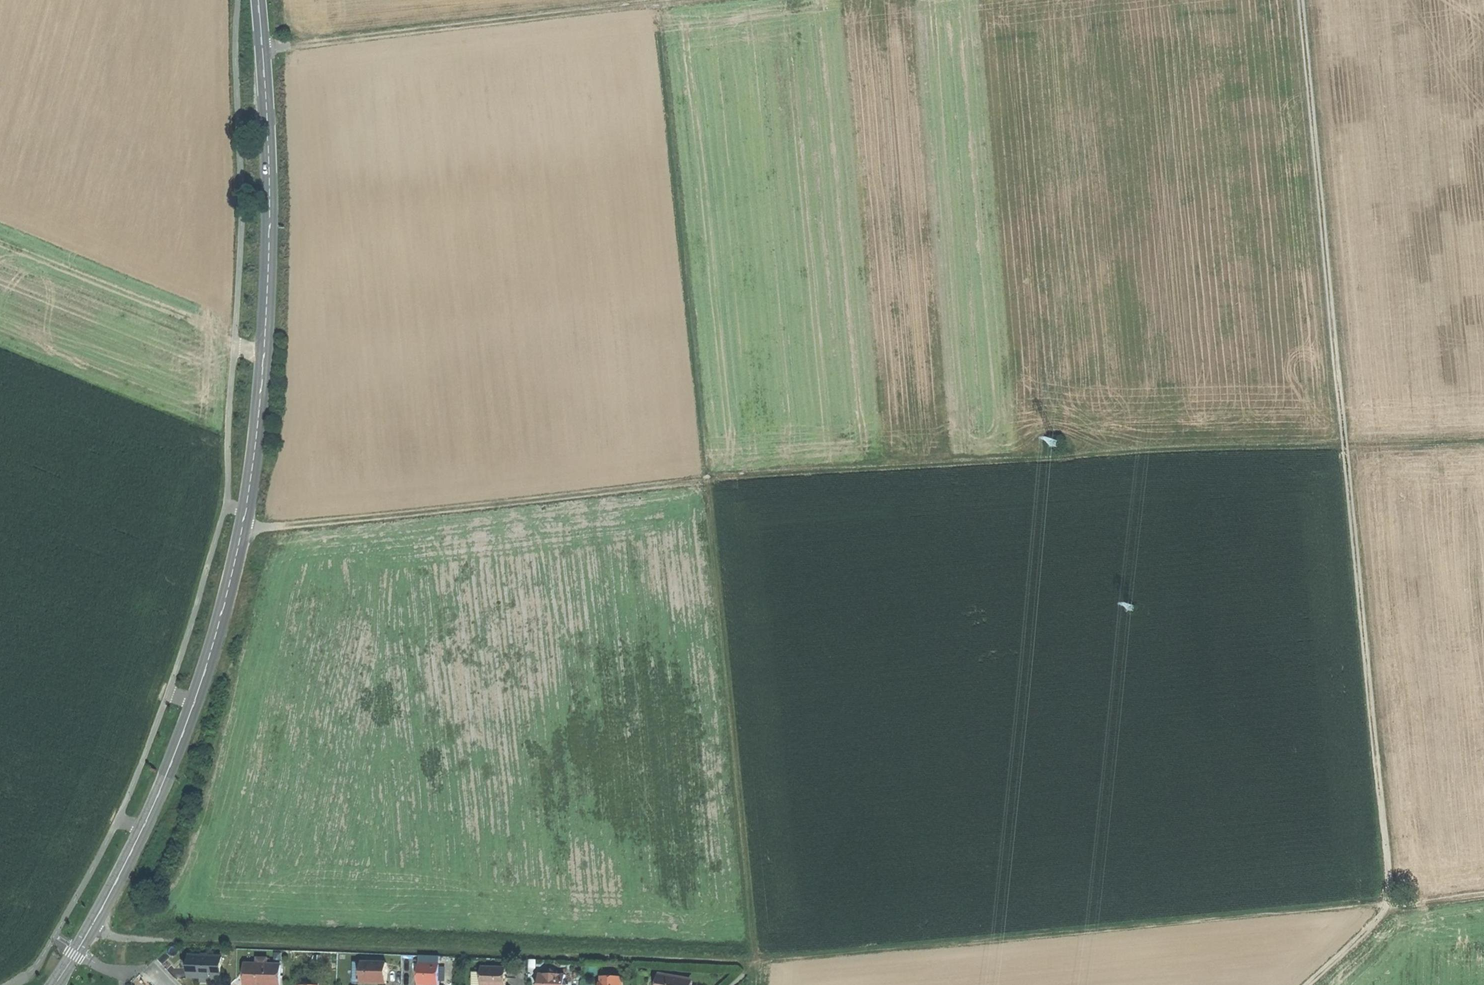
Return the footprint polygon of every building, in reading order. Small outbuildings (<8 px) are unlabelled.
[(222,957),(193,956),(192,977),(207,978),(222,978),(222,957)] [(440,957),(420,956),(419,984),(426,984),(439,984),(440,957)] [(281,966),(268,965),(268,959),(258,959),(258,965),(248,965),(248,982),(248,984),(281,984),(281,966)] [(362,963),(362,983),(375,983),(386,983),(387,963),(362,963)] [(506,968),(482,968),(482,973),(482,984),(506,984),(506,968)] [(482,973),(473,973),(473,984),(482,984),(482,973)] [(566,982),(566,975),(540,975),(540,982),(536,984),(537,984),(568,984),(566,982)] [(689,980),(660,975),(658,984),(688,984),(689,980)]
